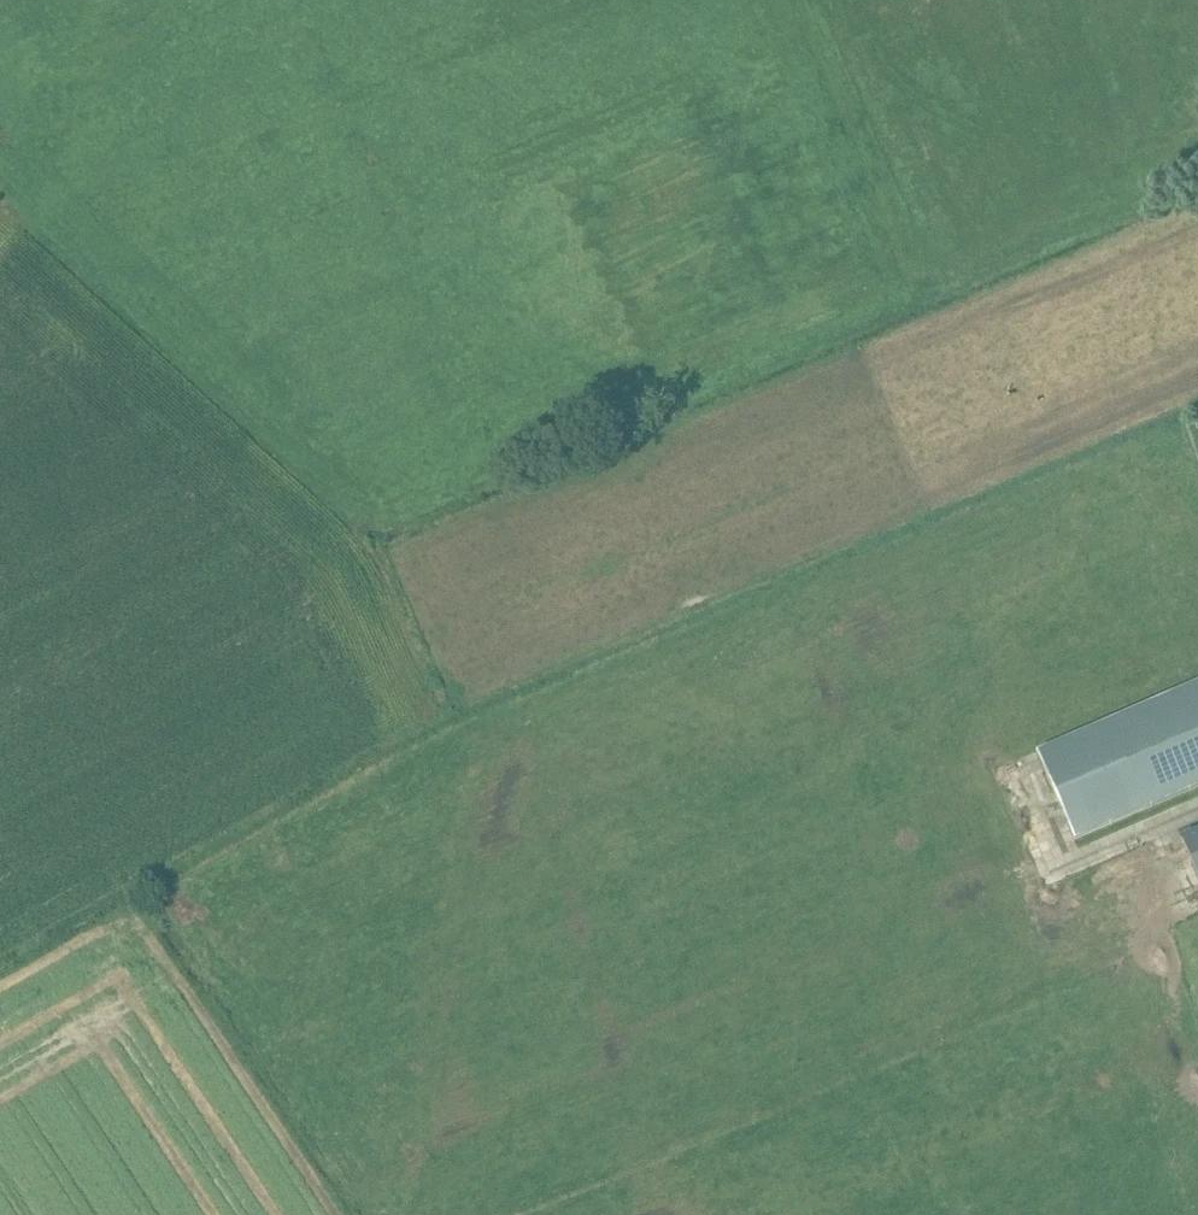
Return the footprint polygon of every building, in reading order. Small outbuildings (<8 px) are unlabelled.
[(1037,753),(1075,839),(1197,786),(1197,683),(1037,753)] [(1181,836),(1197,876),(1197,829),(1181,836)]
